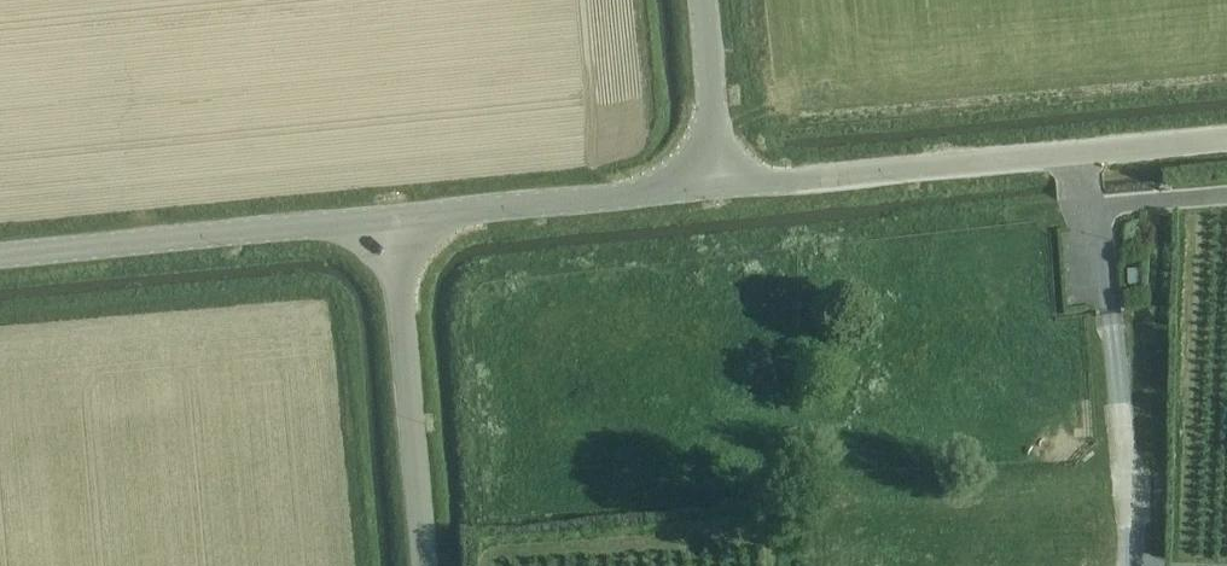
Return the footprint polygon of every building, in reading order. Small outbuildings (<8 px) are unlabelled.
[(1138,273),(1125,274),(1126,290),(1139,289),(1138,273)]
